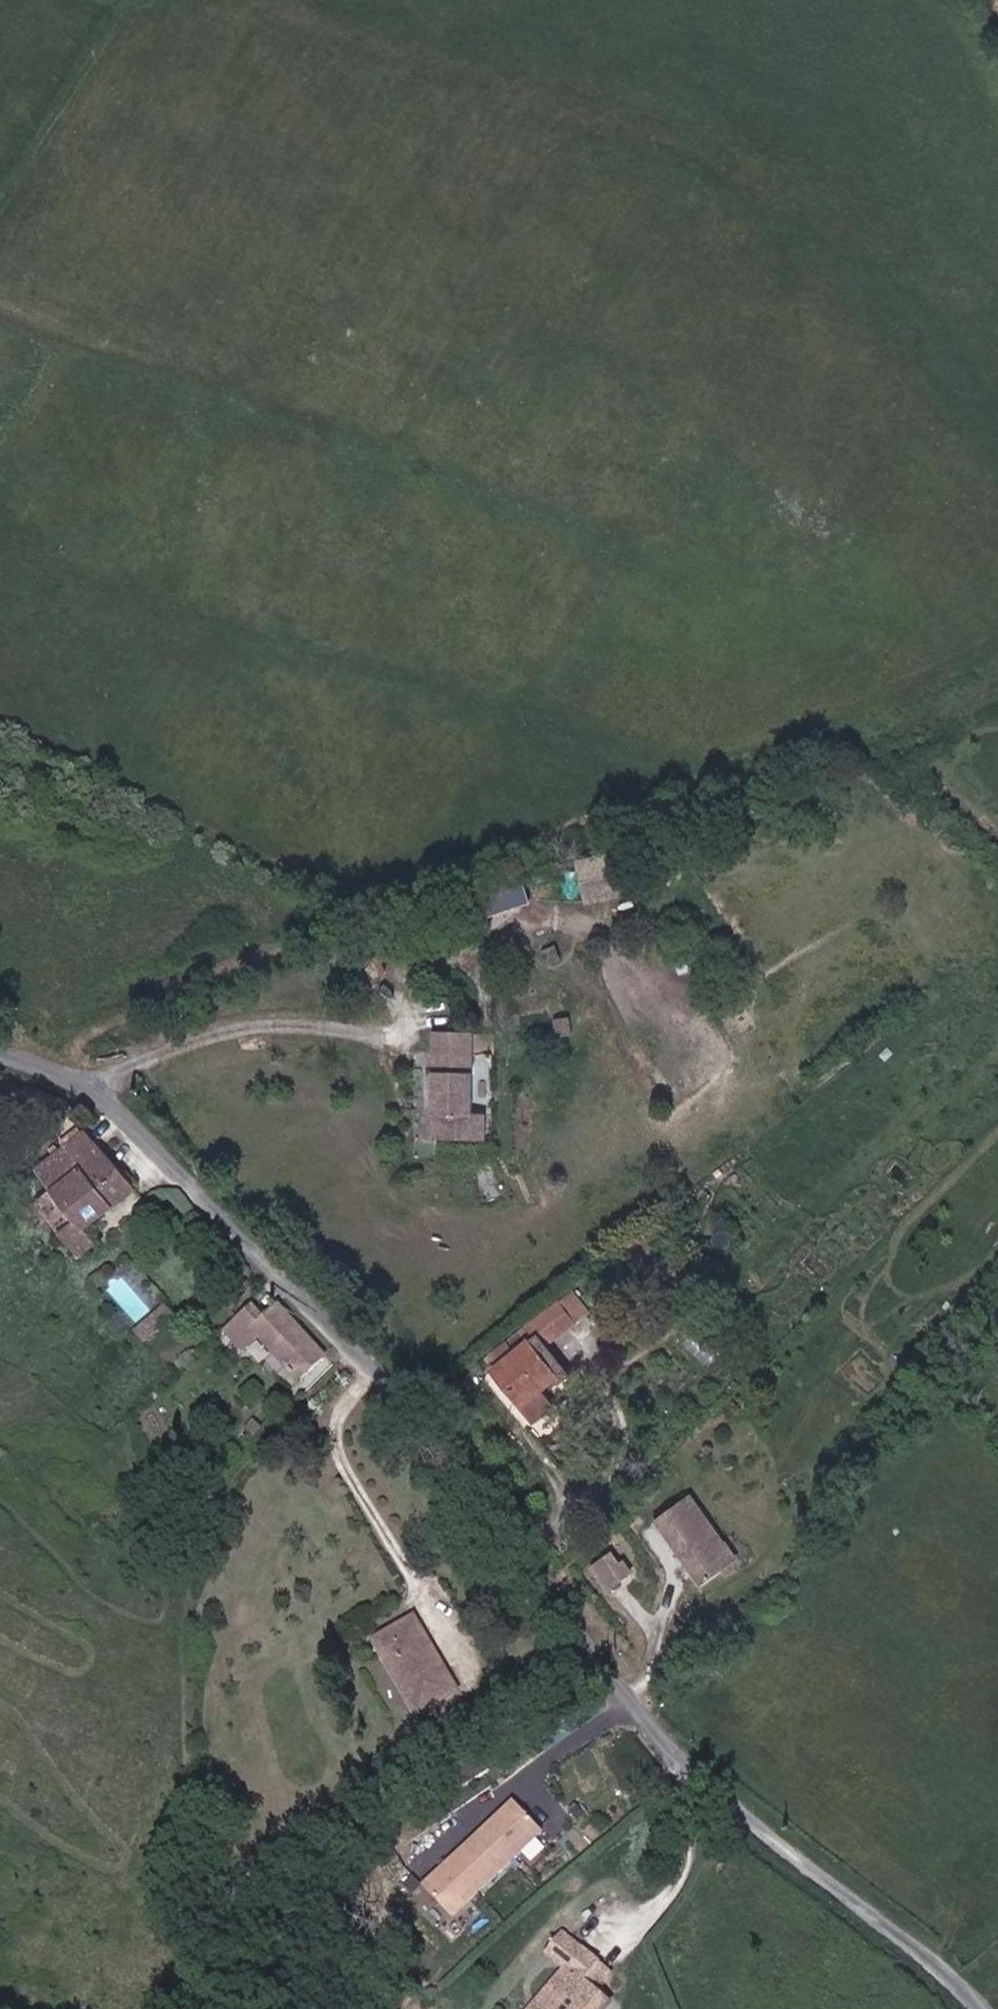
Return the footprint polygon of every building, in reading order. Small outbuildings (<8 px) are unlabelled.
[(617,893),(610,855),(571,862),(578,901),(617,893)] [(470,884),(478,915),(526,903),(518,872),(470,884)] [(481,1036),(442,1038),(444,1143),(497,1141),(495,1117),(483,1118),(481,1036)] [(152,1196),(98,1130),(48,1171),(97,1231),(79,1244),(98,1267),(116,1253),(102,1237),(152,1196)] [(236,1337),(242,1343),(258,1360),(265,1353),(276,1342),(313,1376),(333,1355),(289,1309),(274,1322),(261,1311),(242,1330),(236,1337)] [(546,1335),(536,1343),(498,1371),(530,1410),(573,1377),(567,1383),(578,1375),(546,1335)] [(732,1571),(730,1567),(744,1557),(700,1495),(665,1519),(711,1585),(732,1571)] [(642,1573),(632,1561),(629,1563),(620,1552),(602,1564),(619,1590),(642,1573)] [(433,1614),(393,1637),(437,1712),(477,1687),(433,1614)] [(463,1785),(485,1769),(478,1759),(456,1775),(463,1785)] [(538,1834),(507,1800),(413,1887),(445,1921),(538,1834)] [(611,1969),(581,1934),(561,1951),(576,1969),(534,2007),(536,2008),(614,2008),(604,1996),(621,1982),(611,1969)]
